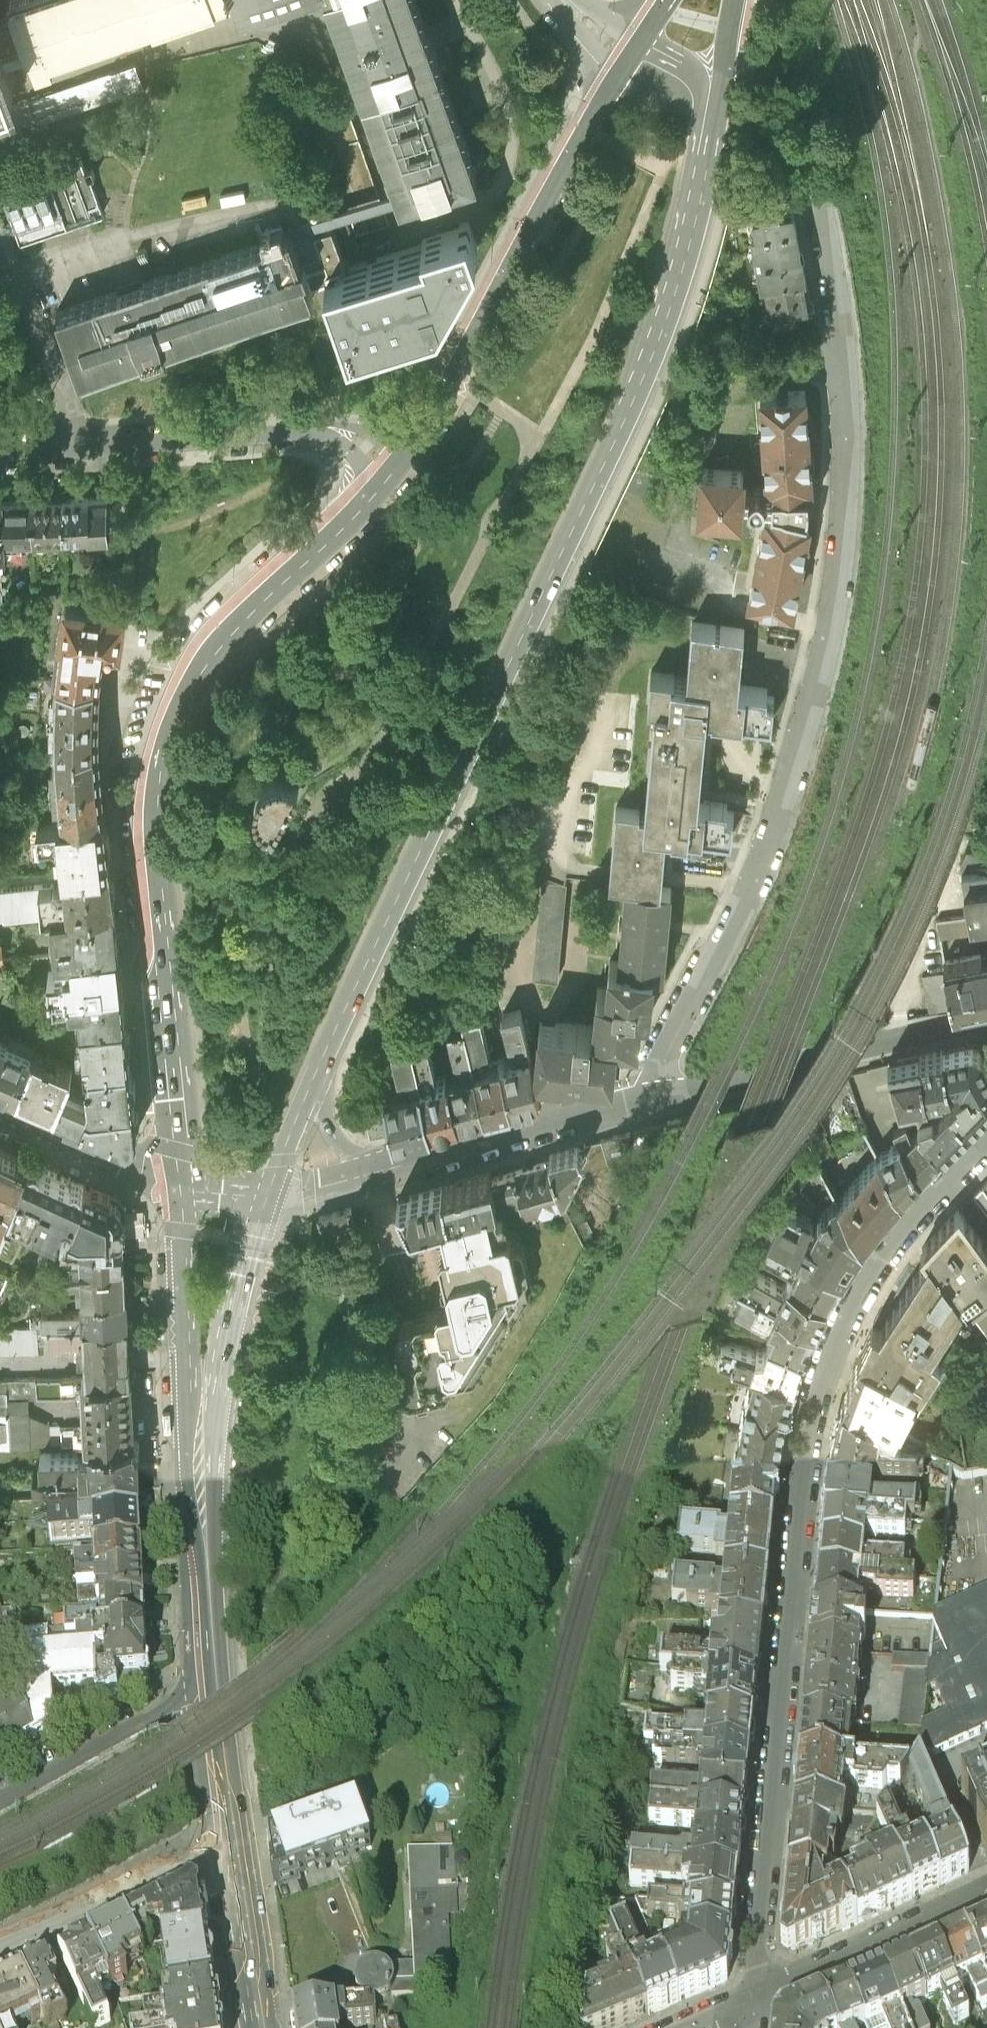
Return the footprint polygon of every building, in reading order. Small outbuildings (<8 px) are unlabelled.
[(38,74),(54,68),(52,62),(219,3),(218,0),(219,0),(11,0),(16,14),(29,50),(30,50),(38,74)] [(246,20),(254,20),(262,19),(269,18),(277,16),(284,14),(292,12),(299,9),(306,5),(313,1),(314,0),(239,0),(246,20)] [(395,192),(398,200),(400,206),(441,191),(477,179),(414,0),(328,0),(395,192)] [(0,19),(0,34),(8,58),(29,50),(16,14),(0,19)] [(16,81),(8,58),(0,34),(0,87),(16,81)] [(135,68),(109,77),(109,78),(27,107),(0,117),(0,133),(6,149),(50,133),(48,127),(118,102),(118,103),(144,94),(135,68)] [(356,239),(388,228),(351,121),(318,132),(356,239)] [(48,177),(3,193),(8,207),(21,242),(31,238),(103,213),(91,178),(95,176),(92,167),(85,169),(81,157),(45,170),(48,177)] [(290,232),(292,237),(398,200),(395,192),(289,229),(290,232)] [(746,225),(754,262),(803,251),(796,215),(781,218),(780,214),(769,216),(760,218),(760,222),(746,225)] [(290,232),(292,237),(301,261),(304,260),(308,272),(305,273),(311,289),(326,284),(325,283),(349,274),(347,267),(345,268),(332,230),(314,236),(309,222),(289,229),(290,232)] [(349,274),(325,283),(326,284),(328,291),(345,341),(349,350),(440,318),(477,250),(468,223),(422,240),(425,247),(349,274)] [(290,232),(57,315),(80,380),(144,357),(148,364),(167,358),(166,349),(313,296),(311,289),(305,273),(308,272),(304,260),(301,261),(292,237),(290,232)] [(761,294),(764,293),(805,285),(809,284),(806,267),(803,251),(754,262),(761,294)] [(805,285),(764,293),(771,331),(800,325),(799,322),(800,318),(811,316),(805,285)] [(817,526),(807,525),(808,522),(814,523),(815,512),(816,502),(813,501),(813,495),(820,494),(811,401),(762,405),(765,447),(770,500),(764,499),(759,501),(754,504),(750,504),(750,483),(703,480),(700,531),(748,534),(748,514),(754,514),(757,518),(762,521),(767,521),(758,566),(749,613),(799,622),(817,526)] [(90,495),(64,496),(65,530),(90,529),(91,529),(90,497),(90,495)] [(64,496),(34,497),(35,532),(65,530),(64,496)] [(34,497),(4,498),(5,533),(24,532),(35,532),(34,497)] [(108,497),(90,497),(91,529),(90,529),(90,532),(103,531),(110,531),(108,497)] [(90,529),(65,530),(66,543),(103,542),(103,531),(90,532),(90,529)] [(24,532),(5,533),(6,541),(24,540),(24,532)] [(57,584),(48,583),(46,599),(55,601),(57,584)] [(125,609),(67,601),(63,634),(58,674),(99,677),(103,640),(120,642),(125,609)] [(609,883),(609,891),(626,893),(659,896),(660,888),(664,840),(668,840),(731,846),(733,823),(725,823),(726,815),(697,812),(704,735),(705,725),(771,731),(773,708),(765,707),(766,700),(737,697),(744,640),(692,635),(691,649),(686,692),(672,691),(672,689),(650,686),(647,717),(654,718),(644,823),(637,823),(638,819),(616,817),(609,883)] [(99,677),(58,674),(57,689),(53,689),(52,730),(56,730),(56,745),(97,743),(96,709),(99,677)] [(273,801),(275,801),(300,761),(299,760),(311,751),(323,742),(333,735),(356,722),(353,716),(329,729),(318,737),(314,731),(304,738),(304,740),(287,753),(284,752),(280,752),(277,753),(274,753),(271,755),(268,756),(265,759),(262,761),(260,764),(259,767),(258,770),(257,774),(256,778),(257,781),(258,784),(259,788),(261,791),(263,794),(266,797),(262,824),(266,840),(273,838),(270,823),(273,801)] [(97,743),(56,745),(57,760),(53,760),(57,797),(61,797),(63,815),(103,811),(100,776),(97,743)] [(63,815),(39,817),(41,833),(53,832),(61,839),(64,865),(108,860),(103,811),(63,815)] [(39,817),(26,818),(28,835),(41,833),(39,817)] [(108,860),(64,865),(67,889),(59,890),(59,889),(54,884),(39,886),(42,911),(52,910),(113,904),(108,860)] [(986,913),(986,863),(962,868),(971,916),(980,915),(979,914),(986,913)] [(0,890),(0,916),(42,911),(39,886),(0,890)] [(626,893),(618,976),(653,979),(662,980),(666,933),(670,897),(659,896),(626,893)] [(565,896),(541,894),(533,990),(556,992),(565,896)] [(113,904),(52,910),(57,954),(72,953),(117,948),(113,904)] [(980,915),(971,916),(936,923),(940,943),(978,935),(980,941),(986,939),(980,915)] [(117,948),(72,953),(74,970),(49,973),(51,989),(52,989),(121,982),(117,948)] [(986,1005),(986,956),(944,967),(953,1014),(976,1007),(986,1005)] [(43,970),(31,971),(33,992),(45,991),(43,970)] [(597,1001),(593,1039),(616,1041),(616,1045),(638,1047),(640,1017),(649,1018),(651,999),(653,979),(618,976),(609,975),(606,1002),(597,1001)] [(121,982),(52,989),(54,1005),(80,1002),(82,1020),(124,1015),(121,982)] [(514,1006),(505,1009),(508,1019),(509,1023),(518,1021),(514,1006)] [(124,1015),(82,1020),(85,1051),(89,1050),(91,1063),(129,1059),(124,1015)] [(509,1023),(502,1025),(511,1058),(516,1057),(518,1062),(528,1060),(518,1021),(509,1023)] [(479,1023),(462,1027),(463,1034),(474,1074),(484,1071),(482,1065),(489,1064),(479,1023)] [(422,1032),(406,1035),(410,1048),(426,1044),(422,1032)] [(455,1036),(447,1038),(456,1072),(460,1071),(462,1078),(474,1075),(474,1074),(463,1034),(455,1036)] [(593,1039),(539,1034),(536,1077),(552,1078),(552,1080),(572,1082),(573,1078),(612,1081),(616,1045),(616,1041),(593,1039)] [(35,1046),(10,1036),(8,1043),(32,1054),(33,1051),(35,1046)] [(0,1040),(0,1085),(16,1092),(32,1054),(8,1043),(0,1040)] [(434,1078),(426,1044),(410,1048),(420,1088),(432,1085),(431,1079),(434,1078)] [(420,1088),(410,1048),(392,1053),(391,1053),(400,1086),(402,1088),(403,1093),(420,1088)] [(971,1048),(967,1049),(942,1055),(948,1083),(958,1081),(962,1089),(966,1087),(971,1089),(986,1079),(986,1064),(982,1056),(979,1052),(971,1048)] [(44,1056),(33,1051),(32,1054),(16,1092),(53,1107),(59,1092),(70,1067),(61,1063),(62,1062),(45,1055),(44,1056)] [(948,1083),(942,1055),(938,1057),(919,1062),(927,1100),(943,1095),(941,1091),(950,1089),(948,1083)] [(91,1063),(90,1063),(91,1074),(87,1075),(89,1095),(87,1103),(92,1105),(133,1101),(129,1059),(91,1063)] [(539,1102),(528,1060),(518,1062),(501,1067),(512,1109),(539,1102)] [(933,1117),(927,1100),(919,1062),(898,1067),(887,1071),(899,1108),(914,1104),(920,1123),(933,1117)] [(484,1071),(474,1074),(474,1075),(484,1117),(512,1109),(501,1067),(484,1071)] [(462,1078),(447,1081),(457,1124),(484,1117),(474,1075),(462,1078)] [(971,1089),(966,1087),(962,1089),(958,1092),(959,1095),(949,1104),(969,1125),(971,1123),(986,1106),(986,1079),(983,1082),(971,1089)] [(457,1124),(447,1081),(432,1085),(420,1088),(430,1131),(457,1124)] [(403,1093),(384,1098),(392,1136),(393,1142),(430,1131),(420,1088),(403,1093)] [(133,1101),(92,1105),(87,1103),(59,1092),(53,1107),(127,1138),(137,1132),(133,1101)] [(949,1104),(940,1114),(937,1121),(933,1117),(920,1123),(919,1128),(921,1129),(944,1153),(969,1125),(949,1104)] [(386,1106),(363,1110),(369,1140),(392,1136),(386,1106)] [(944,1153),(921,1129),(911,1140),(905,1129),(895,1135),(900,1144),(920,1179),(932,1166),(944,1153)] [(629,1140),(601,1148),(609,1171),(626,1178),(629,1140)] [(920,1179),(900,1144),(890,1150),(891,1152),(878,1160),(879,1161),(901,1200),(920,1179)] [(601,1148),(584,1152),(586,1163),(580,1176),(582,1182),(609,1171),(601,1148)] [(12,1201),(28,1162),(22,1160),(0,1150),(0,1196),(12,1201)] [(807,1153),(768,1209),(756,1229),(751,1236),(757,1239),(768,1244),(772,1236),(767,1233),(775,1218),(780,1221),(783,1216),(801,1225),(802,1222),(811,1226),(809,1229),(813,1231),(810,1238),(813,1239),(824,1219),(801,1198),(813,1181),(822,1180),(814,1165),(813,1165),(807,1153)] [(577,1154),(550,1161),(551,1166),(559,1191),(553,1193),(556,1201),(564,1199),(582,1162),(577,1154)] [(879,1161),(839,1209),(862,1250),(862,1249),(885,1219),(901,1200),(879,1161)] [(58,1174),(28,1162),(12,1201),(8,1209),(65,1232),(84,1186),(58,1174)] [(551,1166),(515,1176),(521,1203),(523,1211),(537,1207),(538,1208),(542,1210),(551,1207),(552,1204),(553,1204),(553,1203),(556,1202),(555,1202),(556,1201),(553,1193),(559,1191),(551,1166)] [(515,1176),(491,1183),(495,1200),(497,1209),(521,1203),(515,1176)] [(489,1178),(443,1191),(448,1212),(495,1200),(491,1183),(489,1178)] [(89,1187),(84,1186),(65,1232),(61,1240),(65,1240),(122,1237),(122,1233),(121,1206),(119,1202),(116,1199),(92,1189),(89,1187)] [(97,1187),(92,1189),(116,1199),(119,1202),(121,1206),(122,1233),(126,1229),(125,1204),(119,1196),(97,1187)] [(982,1189),(974,1197),(986,1214),(986,1196),(982,1189)] [(443,1191),(398,1203),(409,1220),(411,1222),(414,1222),(440,1214),(448,1212),(443,1191)] [(12,1201),(0,1196),(0,1229),(8,1209),(12,1201)] [(495,1200),(448,1212),(440,1214),(448,1252),(440,1254),(447,1283),(449,1285),(453,1297),(451,1302),(426,1308),(428,1315),(400,1322),(396,1327),(402,1348),(406,1350),(407,1355),(400,1357),(397,1362),(404,1390),(410,1393),(447,1384),(451,1378),(450,1374),(474,1368),(474,1367),(471,1356),(484,1352),(485,1351),(482,1339),(494,1336),(495,1335),(492,1323),(505,1320),(506,1319),(503,1307),(516,1304),(516,1303),(513,1291),(526,1288),(527,1287),(523,1272),(526,1272),(529,1267),(522,1242),(518,1239),(513,1241),(511,1229),(506,1226),(501,1228),(496,1209),(497,1209),(495,1200)] [(839,1209),(837,1207),(832,1209),(829,1216),(854,1261),(862,1250),(839,1209)] [(959,1213),(922,1255),(927,1261),(879,1337),(872,1334),(859,1364),(916,1391),(922,1394),(941,1362),(932,1355),(960,1312),(966,1316),(970,1312),(972,1310),(969,1307),(974,1303),(986,1319),(986,1250),(959,1213)] [(854,1261),(829,1216),(824,1219),(813,1239),(810,1238),(813,1231),(809,1229),(811,1226),(802,1222),(801,1225),(783,1216),(780,1221),(775,1218),(767,1233),(772,1236),(768,1244),(841,1282),(851,1266),(854,1261)] [(122,1237),(65,1240),(65,1252),(64,1252),(64,1267),(124,1263),(122,1237)] [(841,1282),(768,1244),(757,1266),(769,1272),(772,1267),(791,1277),(794,1272),(798,1274),(790,1289),(827,1308),(834,1295),(841,1282)] [(83,1280),(84,1294),(125,1291),(124,1263),(64,1267),(65,1281),(83,1280)] [(740,1294),(746,1297),(815,1333),(821,1320),(827,1308),(790,1289),(788,1287),(784,1296),(748,1278),(740,1294)] [(3,1288),(0,1296),(0,1298),(16,1297),(15,1288),(3,1288)] [(84,1294),(84,1308),(85,1321),(127,1319),(125,1291),(84,1294)] [(815,1333),(746,1297),(736,1315),(761,1328),(774,1333),(769,1347),(804,1361),(809,1349),(815,1333)] [(970,1312),(986,1332),(986,1319),(974,1303),(969,1307),(972,1310),(970,1312)] [(42,1310),(43,1324),(52,1323),(85,1321),(84,1308),(42,1310)] [(43,1324),(42,1310),(32,1311),(33,1324),(37,1324),(43,1324)] [(127,1319),(85,1321),(85,1328),(84,1328),(85,1346),(77,1346),(78,1359),(86,1359),(86,1366),(87,1372),(130,1370),(135,1370),(134,1363),(132,1319),(127,1319)] [(52,1323),(53,1339),(60,1338),(60,1336),(78,1335),(78,1328),(84,1328),(85,1328),(85,1321),(52,1323)] [(43,1324),(37,1324),(38,1339),(53,1339),(52,1323),(43,1324)] [(0,1326),(0,1350),(39,1348),(38,1339),(37,1324),(33,1324),(0,1326)] [(804,1361),(769,1347),(765,1358),(757,1359),(756,1361),(723,1351),(718,1366),(756,1378),(795,1389),(799,1375),(804,1361)] [(916,1391),(859,1364),(842,1410),(880,1428),(895,1435),(916,1391)] [(83,1373),(85,1405),(132,1402),(130,1370),(87,1372),(83,1373)] [(77,1373),(35,1376),(36,1394),(78,1391),(77,1373)] [(27,1394),(36,1394),(35,1376),(9,1377),(10,1396),(27,1394)] [(10,1409),(10,1396),(9,1377),(0,1377),(0,1410),(10,1409)] [(741,1442),(780,1449),(785,1425),(786,1421),(795,1389),(756,1378),(748,1405),(747,1405),(744,1417),(746,1417),(741,1442)] [(975,1396),(985,1403),(986,1404),(986,1378),(975,1396)] [(27,1408),(27,1394),(10,1396),(10,1409),(27,1408)] [(134,1435),(132,1402),(85,1405),(86,1423),(87,1438),(90,1437),(134,1435)] [(30,1441),(28,1410),(27,1408),(10,1409),(0,1410),(0,1443),(30,1441)] [(702,1412),(689,1409),(686,1425),(699,1428),(702,1412)] [(28,1410),(30,1441),(61,1439),(60,1425),(28,1410)] [(880,1428),(842,1410),(838,1431),(832,1451),(899,1457),(900,1447),(888,1441),(877,1440),(880,1428)] [(86,1423),(60,1425),(61,1439),(87,1438),(86,1423)] [(134,1435),(90,1437),(90,1447),(91,1465),(135,1463),(135,1450),(138,1447),(138,1440),(134,1438),(134,1435)] [(780,1449),(741,1442),(736,1467),(735,1467),(733,1480),(734,1480),(732,1506),(772,1510),(775,1479),(780,1449)] [(80,1449),(39,1451),(40,1468),(91,1465),(90,1447),(80,1447),(80,1449)] [(899,1457),(832,1451),(831,1462),(828,1479),(872,1483),(873,1472),(917,1476),(918,1459),(899,1457)] [(91,1465),(92,1483),(93,1494),(137,1491),(135,1463),(91,1465)] [(87,1483),(92,1483),(91,1465),(40,1468),(35,1469),(36,1497),(56,1496),(55,1486),(79,1484),(79,1485),(82,1486),(86,1486),(87,1484),(87,1483)] [(872,1483),(828,1479),(826,1492),(824,1506),(908,1514),(916,1515),(918,1498),(871,1494),(872,1483)] [(137,1491),(93,1494),(93,1505),(94,1522),(139,1519),(137,1491)] [(49,1524),(94,1522),(93,1505),(49,1507),(49,1524)] [(726,1549),(725,1559),(767,1563),(768,1553),(772,1510),(732,1506),(730,1506),(728,1523),(720,1523),(720,1520),(680,1515),(677,1541),(715,1545),(715,1548),(726,1549)] [(908,1514),(824,1506),(823,1520),(822,1534),(864,1538),(865,1527),(905,1531),(908,1514)] [(96,1550),(140,1547),(139,1519),(94,1522),(95,1539),(96,1550)] [(51,1541),(95,1539),(94,1522),(49,1524),(51,1541)] [(864,1538),(822,1534),(820,1547),(819,1562),(904,1570),(905,1554),(868,1551),(868,1555),(862,1555),(864,1538)] [(141,1575),(140,1547),(96,1550),(97,1577),(141,1575)] [(75,1551),(77,1578),(97,1577),(96,1550),(75,1551)] [(767,1563),(725,1559),(723,1577),(714,1576),(714,1572),(674,1568),(672,1595),(710,1598),(710,1601),(721,1602),(720,1612),(761,1616),(763,1596),(767,1563)] [(904,1570),(819,1562),(817,1582),(817,1584),(858,1588),(858,1578),(877,1580),(876,1585),(914,1588),(915,1571),(904,1570)] [(143,1602),(141,1575),(97,1577),(99,1604),(101,1604),(143,1602)] [(97,1577),(77,1578),(78,1606),(99,1604),(97,1577)] [(935,1603),(934,1614),(942,1635),(931,1639),(930,1649),(927,1679),(935,1675),(947,1703),(923,1714),(922,1718),(919,1745),(920,1748),(933,1742),(934,1744),(978,1725),(981,1723),(981,1722),(986,1719),(986,1582),(935,1603)] [(858,1588),(817,1584),(816,1597),(856,1602),(858,1588)] [(856,1602),(816,1597),(814,1612),(811,1638),(859,1642),(860,1629),(864,1629),(865,1621),(861,1621),(861,1617),(863,1603),(856,1602)] [(101,1604),(102,1622),(102,1632),(144,1629),(143,1602),(101,1604)] [(16,1634),(14,1609),(0,1611),(7,1635),(16,1634)] [(8,1641),(7,1638),(7,1635),(0,1611),(0,1610),(0,1644),(8,1641)] [(761,1616),(720,1612),(718,1630),(713,1629),(710,1658),(700,1657),(701,1646),(661,1641),(659,1660),(672,1661),(756,1669),(758,1644),(761,1616)] [(96,1618),(55,1621),(56,1635),(76,1633),(93,1632),(102,1632),(102,1622),(96,1623),(96,1618)] [(56,1635),(55,1621),(44,1621),(44,1632),(48,1632),(49,1635),(56,1635)] [(105,1649),(106,1669),(96,1669),(98,1701),(119,1689),(144,1675),(149,1669),(149,1665),(146,1661),(144,1629),(102,1632),(93,1632),(94,1650),(105,1649)] [(54,1726),(51,1686),(82,1684),(83,1706),(84,1708),(98,1701),(96,1669),(94,1650),(93,1632),(76,1633),(56,1635),(49,1635),(7,1638),(8,1641),(24,1702),(33,1737),(54,1726)] [(859,1642),(811,1638),(810,1653),(804,1707),(844,1711),(850,1711),(852,1697),(854,1697),(858,1658),(859,1642)] [(927,1679),(930,1649),(894,1646),(892,1659),(904,1660),(899,1716),(922,1718),(923,1714),(927,1679)] [(671,1671),(672,1661),(659,1660),(626,1657),(621,1696),(646,1698),(651,1665),(663,1666),(662,1670),(671,1671)] [(756,1669),(672,1661),(671,1671),(671,1676),(710,1680),(709,1692),(753,1696),(756,1669)] [(753,1696),(709,1692),(708,1698),(708,1704),(752,1708),(753,1702),(753,1696)] [(19,1745),(33,1737),(24,1702),(2,1715),(0,1716),(0,1755),(19,1745)] [(752,1708),(708,1704),(706,1720),(645,1713),(644,1732),(654,1733),(749,1742),(750,1725),(752,1708)] [(844,1711),(804,1707),(803,1723),(801,1747),(840,1751),(844,1711)] [(749,1742),(654,1733),(653,1747),(698,1751),(698,1749),(705,1750),(703,1766),(746,1770),(748,1753),(749,1742)] [(920,1748),(919,1745),(911,1758),(910,1759),(931,1809),(927,1811),(934,1829),(924,1833),(940,1872),(963,1863),(968,1861),(920,1748)] [(840,1751),(801,1747),(798,1770),(796,1794),(841,1798),(844,1771),(851,1771),(856,1777),(883,1779),(888,1772),(900,1773),(910,1759),(911,1758),(840,1751)] [(703,1766),(701,1766),(700,1779),(651,1774),(650,1791),(743,1800),(745,1782),(746,1770),(703,1766)] [(883,1779),(856,1777),(851,1771),(844,1771),(841,1798),(846,1799),(849,1799),(880,1802),(888,1789),(900,1773),(888,1772),(883,1779)] [(963,1784),(986,1843),(986,1774),(963,1784)] [(924,1833),(914,1837),(907,1820),(902,1822),(888,1789),(880,1802),(878,1804),(893,1838),(913,1884),(918,1882),(940,1872),(924,1833)] [(743,1800),(650,1791),(648,1809),(696,1814),(695,1826),(740,1831),(742,1808),(743,1800)] [(841,1798),(796,1794),(795,1806),(791,1838),(790,1856),(815,1859),(828,1860),(830,1848),(836,1849),(838,1827),(843,1828),(846,1799),(841,1798)] [(266,1834),(273,1877),(340,1853),(370,1841),(356,1801),(266,1834)] [(740,1831),(695,1826),(694,1838),(683,1837),(679,1841),(632,1836),(631,1850),(737,1860),(738,1850),(740,1831)] [(452,1829),(437,1830),(437,1843),(452,1842),(452,1829)] [(893,1838),(866,1849),(868,1854),(851,1861),(854,1866),(842,1871),(858,1908),(892,1893),(913,1884),(893,1838)] [(418,1976),(418,1974),(449,1973),(446,1909),(456,1908),(455,1883),(435,1884),(434,1863),(454,1862),(453,1843),(408,1845),(414,1958),(384,1959),(387,1961),(388,1963),(390,1965),(391,1968),(392,1970),(393,1973),(393,1978),(392,1981),(390,1984),(392,1984),(392,1986),(415,1985),(415,1976),(418,1976)] [(737,1860),(631,1850),(629,1868),(690,1874),(689,1890),(734,1894),(736,1871),(737,1860)] [(815,1859),(790,1856),(788,1871),(786,1892),(785,1904),(782,1928),(788,1932),(793,1936),(858,1908),(842,1871),(824,1879),(815,1859)] [(454,1862),(434,1863),(435,1884),(455,1883),(454,1862)] [(164,1925),(165,1935),(204,1929),(201,1907),(199,1892),(201,1891),(201,1887),(190,1881),(187,1883),(187,1886),(124,1916),(135,1940),(148,1938),(146,1928),(164,1925)] [(648,1886),(635,1884),(641,1898),(647,1899),(648,1886)] [(689,1890),(648,1886),(647,1899),(676,1902),(679,1906),(691,1907),(689,1920),(731,1924),(733,1900),(734,1894),(689,1890)] [(662,1946),(648,1952),(644,1941),(642,1942),(625,1902),(608,1908),(620,1936),(647,1999),(657,1995),(663,1992),(669,1990),(669,1989),(679,1985),(662,1946)] [(986,1957),(986,1910),(964,1920),(982,1959),(986,1957)] [(124,1916),(87,1934),(106,1972),(109,1978),(126,1970),(124,1966),(129,1963),(127,1959),(141,1952),(135,1940),(124,1916)] [(663,1917),(649,1916),(656,1933),(668,1928),(663,1917)] [(689,1920),(688,1920),(687,1934),(673,1940),(671,1935),(659,1940),(662,1946),(679,1985),(697,1977),(708,1973),(727,1965),(728,1952),(729,1939),(731,1924),(689,1920)] [(964,1920),(949,1926),(937,1932),(954,1973),(968,1967),(982,1998),(986,1996),(986,1972),(982,1959),(964,1920)] [(162,1936),(169,1983),(212,1976),(207,1947),(204,1929),(165,1935),(162,1936)] [(954,1973),(937,1932),(922,1938),(909,1944),(927,1986),(944,1979),(946,1982),(944,1986),(955,2011),(969,2006),(954,1973)] [(87,1934),(59,1948),(94,2018),(108,2011),(97,1989),(100,1987),(96,1977),(106,1972),(87,1934)] [(620,1936),(606,1942),(614,1959),(613,1966),(598,1972),(601,1978),(585,1984),(581,2026),(581,2027),(614,2013),(631,2005),(632,2006),(647,1999),(620,1936)] [(883,1955),(914,2027),(924,2027),(931,2025),(920,1998),(917,1997),(914,1998),(912,1992),(927,1986),(909,1944),(895,1950),(883,1955)] [(46,1954),(20,1967),(41,2011),(46,2021),(65,2012),(53,1988),(57,1986),(52,1976),(56,1974),(46,1954)] [(883,1955),(865,1962),(846,1971),(865,2012),(882,2004),(893,2027),(914,2027),(883,1955)] [(387,1988),(389,1986),(390,1984),(392,1981),(393,1978),(393,1973),(392,1970),(391,1968),(390,1965),(388,1963),(387,1961),(384,1959),(382,1958),(379,1957),(376,1956),(373,1956),(370,1956),(367,1957),(364,1959),(359,1962),(356,1968),(355,1975),(357,1982),(360,1988),(363,1989),(365,1991),(368,1992),(372,1993),(376,1993),(380,1992),(383,1991),(387,1988)] [(20,1967),(0,1977),(0,2027),(14,2027),(12,2025),(9,2022),(29,2012),(31,2016),(41,2011),(20,1967)] [(853,2016),(865,2012),(846,1971),(833,1977),(822,1982),(839,2022),(842,2027),(858,2027),(853,2016)] [(145,2020),(217,2009),(214,1991),(212,1976),(169,1983),(167,1983),(169,1998),(162,1999),(142,2002),(145,2020)] [(795,1993),(780,1999),(773,2008),(771,2027),(826,2027),(839,2022),(822,1982),(795,1993)] [(337,2016),(373,2011),(375,2008),(374,1994),(293,2004),(295,2015),(297,2027),(339,2027),(337,2016)] [(219,2021),(217,2009),(145,2020),(129,2022),(130,2027),(220,2027),(219,2021)] [(379,2023),(380,2027),(398,2027),(396,2019),(379,2023)]
